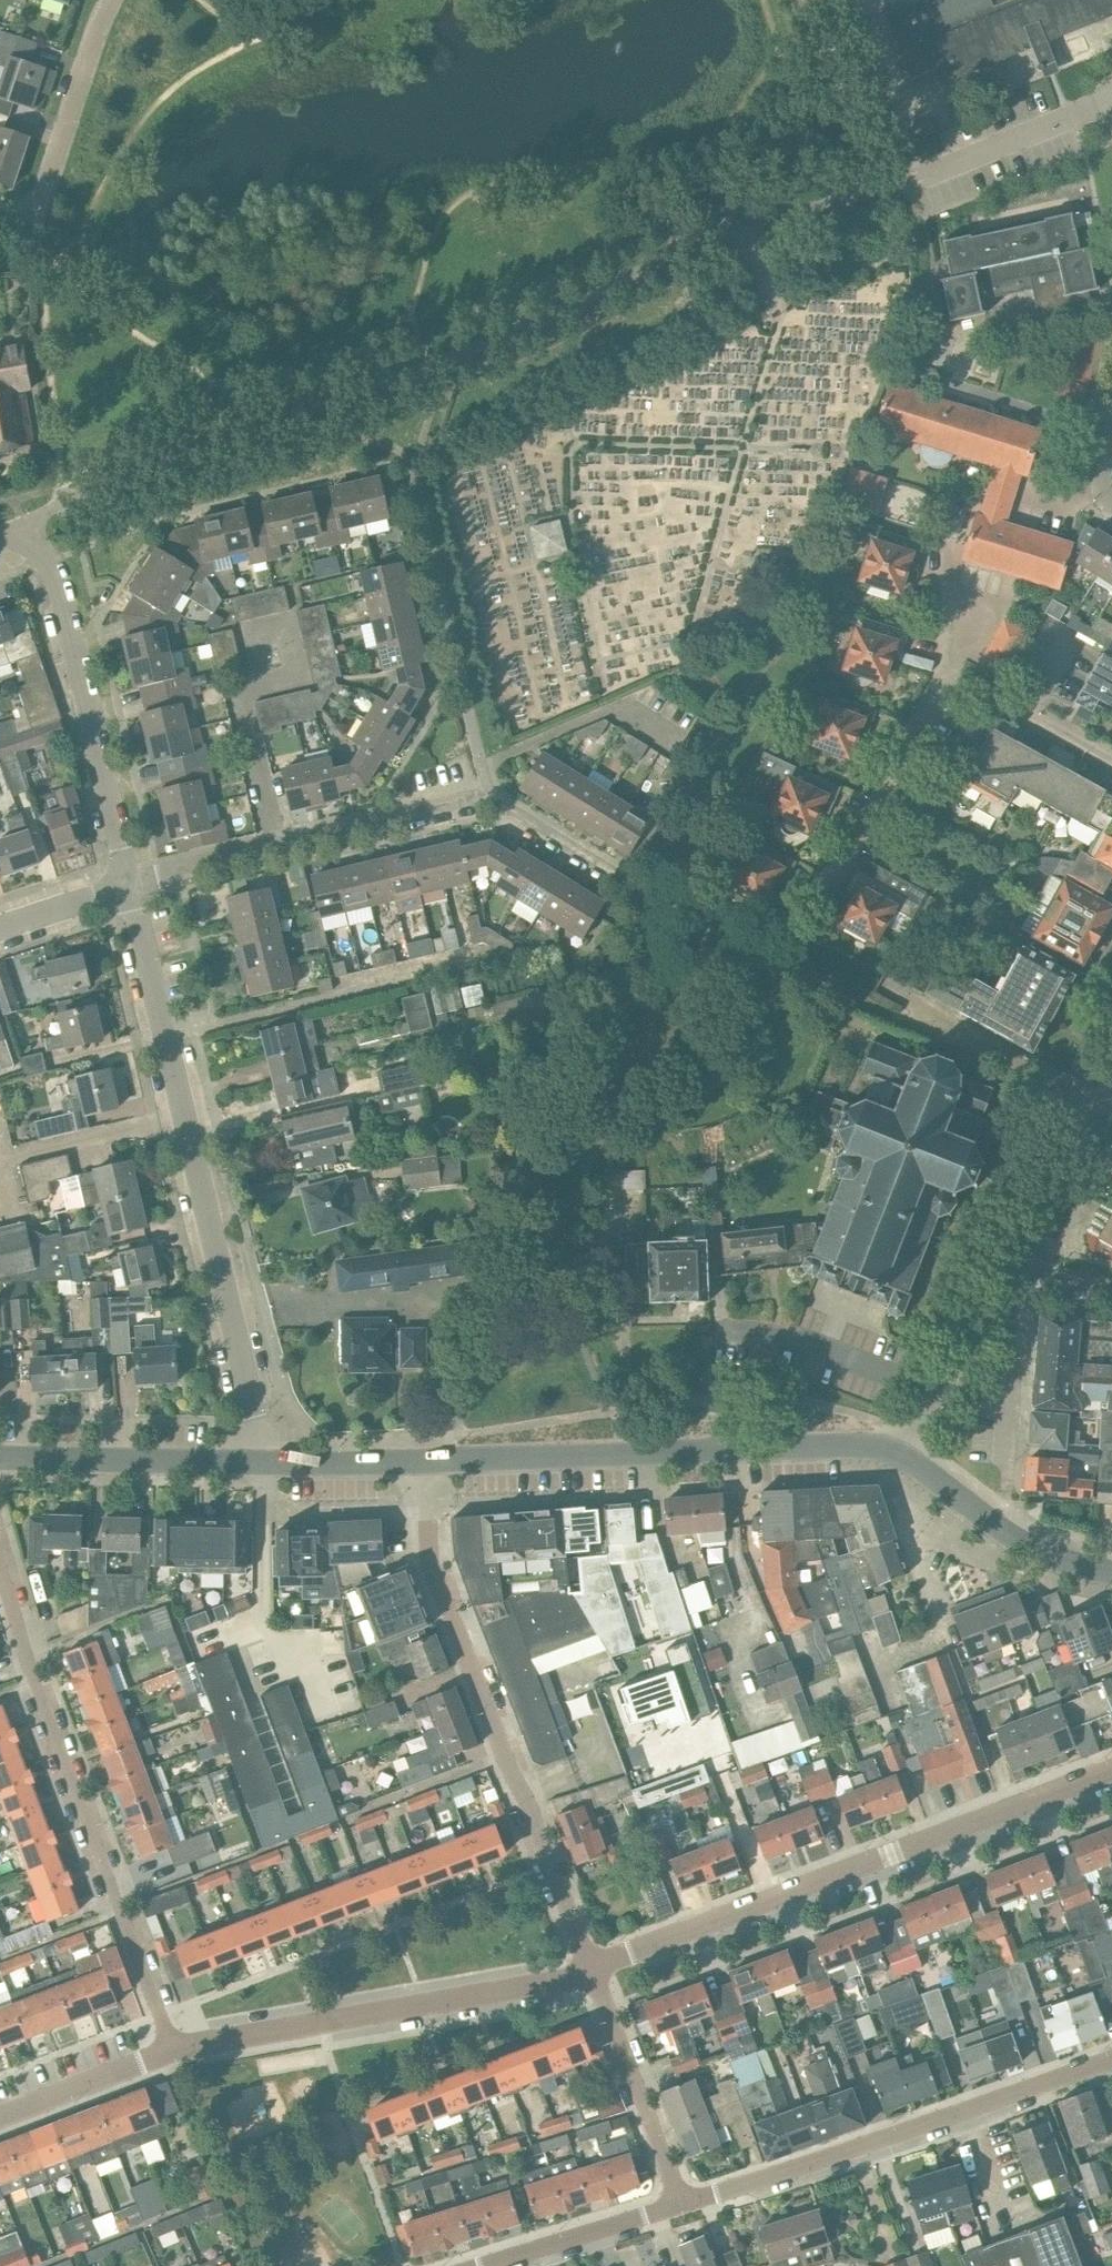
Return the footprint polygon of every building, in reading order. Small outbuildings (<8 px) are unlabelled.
[(894,11),(884,15),(910,81),(938,70),(942,82),(971,71),(970,68),(1094,18),(1095,20),(1111,14),(1111,0),(1004,0),(992,5),(990,0),(889,0),(894,11)] [(2,31),(0,37),(0,66),(7,69),(0,90),(0,100),(33,110),(38,92),(49,96),(57,72),(31,63),(37,43),(2,31)] [(0,129),(0,183),(13,187),(29,138),(0,129)] [(1080,251),(1072,214),(1045,220),(1045,222),(1031,225),(971,238),(971,236),(944,242),(952,279),(941,281),(941,283),(944,282),(952,320),(949,320),(949,322),(986,314),(985,312),(983,313),(977,288),(1030,277),(1039,318),(1092,307),(1089,292),(1099,289),(1099,288),(1096,288),(1088,251),(1091,250),(1091,248),(1080,251)] [(24,346),(0,350),(0,450),(35,445),(35,443),(33,443),(24,390),(31,389),(24,346)] [(955,453),(997,466),(1020,473),(1027,475),(1028,472),(1039,436),(1040,432),(1019,425),(891,386),(878,429),(924,443),(922,450),(923,455),(926,460),(932,466),(939,467),(946,465),(951,462),(954,457),(955,453)] [(1020,473),(997,466),(981,517),(978,516),(965,559),(1059,588),(1072,545),(1005,524),(1020,473)] [(889,479),(852,467),(840,504),(878,516),(889,479)] [(356,484),(364,521),(390,515),(381,478),(356,484)] [(364,521),(356,484),(330,490),(333,503),(325,505),(334,544),(349,540),(346,526),(364,521)] [(288,500),(297,538),(314,534),(318,548),(334,544),(325,505),(316,507),(313,494),(288,500)] [(297,538),(288,500),(263,506),(266,519),(257,521),(267,560),(282,556),(279,543),(297,538)] [(249,564),(267,560),(257,521),(249,523),(246,510),(220,517),(229,554),(245,550),(249,564)] [(198,535),(180,539),(204,576),(214,573),(211,559),(229,554),(220,517),(195,523),(198,535)] [(568,551),(560,520),(531,527),(538,558),(568,551)] [(1098,576),(1111,553),(1111,539),(1097,530),(1097,531),(1086,524),(1074,549),(1082,554),(1077,563),(1098,576)] [(924,543),(881,530),(876,544),(874,543),(863,580),(899,591),(910,556),(918,559),(917,561),(919,562),(924,543)] [(159,549),(145,571),(179,592),(188,578),(198,585),(204,576),(180,539),(170,556),(159,549)] [(1098,576),(1111,585),(1111,553),(1098,576)] [(383,567),(401,563),(399,554),(381,558),(383,566),(383,567)] [(368,598),(407,588),(401,563),(383,567),(383,566),(361,572),(368,598)] [(143,600),(133,616),(175,623),(180,615),(168,608),(179,592),(145,571),(132,593),(143,600)] [(289,610),(284,586),(270,590),(276,613),(289,610)] [(374,622),(413,613),(407,588),(368,598),(374,622)] [(276,613),(270,590),(256,593),(262,617),(276,613)] [(243,596),(249,620),(262,617),(256,593),(243,596)] [(243,596),(230,599),(236,623),(249,620),(243,596)] [(1053,599),(1045,613),(1060,621),(1068,607),(1053,599)] [(300,625),(327,619),(324,604),(304,609),(303,609),(297,611),(300,625)] [(12,736),(60,720),(62,719),(30,629),(14,635),(5,609),(0,611),(0,668),(18,661),(27,686),(18,688),(25,707),(18,709),(21,718),(0,725),(0,740),(12,736)] [(413,613),(374,622),(380,647),(419,638),(413,613)] [(175,623),(133,616),(137,635),(125,638),(131,663),(168,654),(164,636),(177,633),(175,623)] [(908,632),(865,618),(860,632),(858,632),(846,669),(883,680),(894,645),(902,647),(901,650),(903,650),(908,632)] [(303,639),(331,633),(327,619),(300,625),(303,639)] [(998,631),(1021,644),(1028,632),(1004,619),(998,631)] [(1087,637),(1092,629),(1080,622),(1075,630),(1087,637)] [(739,647),(753,653),(762,631),(748,625),(739,647)] [(1092,629),(1087,637),(1100,644),(1104,635),(1092,629)] [(212,648),(235,643),(232,630),(209,635),(212,648)] [(998,631),(992,642),(1015,655),(1021,644),(998,631)] [(331,633),(303,639),(307,654),(334,647),(331,633)] [(425,662),(419,638),(380,647),(387,671),(397,669),(418,664),(425,662)] [(986,653),(1009,666),(1015,655),(992,642),(986,653)] [(215,661),(238,656),(235,643),(212,648),(215,661)] [(310,668),(338,662),(334,647),(307,654),(310,668)] [(1001,679),(1009,666),(986,653),(978,666),(1001,679)] [(1111,683),(1111,658),(1103,653),(1092,672),(1111,683)] [(207,684),(205,675),(188,680),(185,668),(172,672),(168,654),(131,663),(137,688),(149,685),(152,698),(172,693),(190,689),(207,684)] [(242,669),(238,656),(215,661),(218,674),(242,669)] [(310,668),(314,682),(317,682),(317,681),(335,677),(341,676),(338,662),(310,668)] [(424,690),(418,664),(397,669),(402,685),(390,704),(408,716),(424,690)] [(1092,672),(1082,690),(1100,700),(1111,707),(1111,683),(1092,672)] [(328,697),(337,684),(336,684),(335,677),(317,681),(317,682),(319,692),(320,692),(328,697)] [(143,714),(149,739),(187,730),(183,713),(196,709),(190,689),(152,698),(155,711),(143,714)] [(311,698),(310,694),(309,690),(295,693),(302,721),(315,718),(314,712),(312,700),(311,698)] [(1088,720),(1089,721),(1094,712),(1093,712),(1100,700),(1082,690),(1075,702),(1081,706),(1077,714),(1088,720)] [(319,711),(328,697),(320,692),(319,692),(310,694),(311,698),(312,700),(314,712),(319,711)] [(295,693),(280,696),(287,724),(296,722),(302,721),(295,693)] [(876,710),(833,694),(828,708),(826,707),(813,743),(849,756),(862,722),(870,724),(869,727),(870,728),(876,710)] [(280,724),(281,726),(287,724),(280,696),(267,700),(273,723),(280,722),(280,724)] [(390,704),(378,697),(365,719),(401,741),(414,720),(408,716),(390,704)] [(254,703),(260,727),(273,723),(267,700),(254,703)] [(1076,861),(1065,882),(1099,901),(1106,888),(1111,891),(1111,795),(1012,739),(1018,728),(991,713),(970,750),(979,754),(966,778),(960,774),(950,793),(956,797),(955,799),(954,801),(953,802),(953,804),(953,806),(954,808),(954,809),(955,810),(957,812),(958,813),(961,815),(963,815),(966,815),(968,814),(970,813),(972,811),(973,809),(974,808),(974,807),(1000,821),(1018,789),(1025,792),(1027,800),(1035,798),(1045,803),(1044,805),(1043,808),(1043,810),(1044,813),(1044,815),(1045,817),(1047,819),(1048,820),(1050,821),(1053,823),(1055,823),(1058,823),(1060,823),(1062,822),(1065,821),(1066,820),(1067,819),(1069,817),(1079,822),(1081,830),(1089,828),(1099,833),(1087,855),(1081,852),(1076,861)] [(1088,720),(1077,714),(1072,722),(1084,729),(1089,721),(1088,720)] [(381,759),(388,763),(401,741),(365,719),(352,740),(363,747),(381,759)] [(60,720),(12,736),(23,772),(32,769),(26,750),(65,737),(60,720)] [(605,720),(591,726),(595,734),(600,737),(609,722),(605,720)] [(260,727),(262,735),(282,730),(281,726),(280,724),(280,722),(273,723),(260,727)] [(595,734),(591,726),(575,733),(579,741),(595,734)] [(167,761),(170,774),(209,765),(204,744),(191,747),(187,730),(149,739),(155,764),(167,761)] [(0,740),(0,758),(13,796),(29,791),(23,773),(23,772),(12,736),(0,740)] [(631,756),(640,741),(632,736),(622,751),(631,756)] [(648,746),(640,741),(631,756),(639,762),(648,746)] [(381,759),(363,747),(351,766),(334,770),(339,791),(365,785),(381,759)] [(765,753),(757,769),(789,784),(774,816),(809,832),(825,798),(832,801),(831,804),(832,805),(840,787),(765,753)] [(543,801),(564,767),(542,754),(522,787),(543,801)] [(307,766),(316,804),(341,798),(334,770),(333,771),(331,760),(307,766)] [(679,766),(671,761),(662,776),(672,782),(678,768),(679,766)] [(209,765),(170,774),(173,787),(161,790),(167,815),(206,806),(202,788),(214,785),(209,765)] [(291,810),(316,804),(307,766),(282,771),(291,810)] [(564,767),(543,801),(565,814),(586,781),(564,767)] [(565,814),(587,828),(607,794),(586,781),(565,814)] [(46,814),(45,815),(39,817),(42,828),(49,826),(52,836),(59,858),(70,854),(68,849),(74,847),(75,850),(82,848),(80,845),(86,843),(80,824),(85,822),(74,786),(58,791),(41,797),(46,814)] [(607,794),(587,828),(608,841),(629,808),(607,794)] [(210,823),(206,806),(167,815),(173,840),(185,837),(188,850),(227,841),(222,820),(210,823)] [(629,808),(608,841),(630,855),(651,821),(629,808)] [(23,815),(8,820),(14,838),(0,843),(0,858),(6,875),(39,864),(32,843),(23,815)] [(797,861),(757,839),(749,851),(747,850),(728,884),(762,903),(780,871),(787,875),(786,877),(787,878),(797,861)] [(504,874),(514,857),(492,842),(462,850),(466,868),(486,863),(504,874)] [(436,849),(445,886),(469,880),(466,868),(462,850),(460,843),(436,849)] [(394,853),(395,858),(386,860),(396,897),(400,915),(408,913),(406,906),(423,902),(420,891),(411,854),(410,849),(394,853)] [(445,886),(436,849),(411,854),(420,891),(445,886)] [(519,897),(540,864),(518,851),(514,857),(504,874),(497,884),(519,897)] [(1065,861),(1046,858),(1043,859),(1041,860),(1039,863),(1039,866),(1039,867),(1056,876),(1065,861)] [(396,897),(386,860),(362,866),(371,903),(396,897)] [(1076,861),(1075,862),(1065,861),(1056,876),(1039,867),(1040,868),(1040,869),(1042,870),(1052,876),(1037,902),(1050,909),(1098,936),(1111,911),(1111,909),(1099,901),(1065,882),(1076,861)] [(540,864),(519,897),(541,911),(561,877),(540,864)] [(362,866),(337,872),(346,909),(371,903),(362,866)] [(884,885),(858,870),(849,887),(850,888),(852,885),(859,889),(841,922),(875,940),(886,921),(893,908),(913,919),(921,905),(927,893),(891,873),(884,885)] [(339,878),(337,872),(312,878),(318,903),(320,911),(321,915),(346,909),(339,878)] [(561,877),(541,911),(562,924),(583,891),(561,877)] [(311,896),(307,879),(298,881),(301,898),(311,896)] [(230,898),(236,923),(274,913),(268,888),(230,898)] [(583,891),(562,924),(584,938),(605,904),(583,891)] [(1023,948),(1053,964),(1060,951),(1083,964),(1098,936),(1050,909),(1035,936),(1016,924),(1014,924),(1013,924),(1011,924),(1009,924),(1007,925),(1006,926),(1005,928),(1004,929),(1004,930),(1004,932),(1004,934),(1004,936),(1006,938),(1023,947),(1023,948)] [(321,915),(320,911),(310,913),(314,930),(324,927),(321,915)] [(242,947),(280,938),(274,913),(236,923),(242,947)] [(481,928),(481,927),(478,914),(467,917),(470,931),(481,928)] [(442,936),(432,939),(432,940),(435,953),(460,948),(454,926),(440,929),(442,936)] [(484,942),(487,926),(481,927),(481,928),(470,931),(473,944),(484,942)] [(487,926),(484,942),(492,947),(499,934),(487,926)] [(319,947),(328,945),(324,927),(314,930),(319,947)] [(499,951),(512,942),(499,934),(492,947),(499,951)] [(397,962),(411,958),(407,945),(405,936),(407,946),(383,952),(386,965),(397,962)] [(248,972),(286,963),(280,938),(242,947),(248,972)] [(420,942),(407,945),(411,958),(423,955),(423,956),(435,953),(432,940),(420,942)] [(516,959),(512,942),(499,951),(502,963),(516,959)] [(604,952),(593,948),(588,961),(598,966),(604,952)] [(1053,964),(1023,948),(998,993),(965,974),(958,986),(915,963),(905,981),(962,1013),(981,1024),(1033,1053),(1075,976),(1053,964)] [(374,968),(386,965),(383,952),(371,954),(374,968)] [(90,986),(83,955),(48,964),(48,965),(31,969),(34,982),(51,978),(55,994),(90,986)] [(346,974),(344,961),(332,963),(333,967),(335,977),(346,974)] [(0,964),(0,1000),(5,1015),(20,1010),(4,962),(0,964)] [(292,988),(286,963),(248,972),(254,997),(292,988)] [(333,990),(329,977),(316,980),(319,993),(333,990)] [(495,1013),(499,1028),(517,1024),(569,1011),(565,989),(494,1004),(483,1007),(485,1015),(495,1013)] [(391,1036),(392,1038),(432,1028),(424,993),(402,998),(408,1022),(389,1026),(391,1036)] [(483,1006),(469,1009),(470,1018),(485,1015),(483,1007),(483,1006)] [(102,1039),(95,1007),(61,1015),(65,1033),(44,1038),(47,1053),(68,1047),(102,1039)] [(446,1014),(436,1016),(439,1026),(448,1023),(446,1014)] [(268,1057),(315,1045),(320,1044),(313,1018),(261,1031),(268,1057)] [(2,1070),(15,1066),(0,1021),(0,1065),(2,1070)] [(357,1035),(359,1046),(392,1038),(391,1036),(389,1026),(357,1035)] [(802,1269),(804,1275),(806,1276),(812,1278),(815,1278),(816,1278),(885,1305),(885,1310),(888,1315),(888,1316),(889,1317),(896,1319),(898,1320),(904,1317),(906,1315),(910,1304),(908,1304),(911,1296),(913,1296),(914,1293),(910,1291),(939,1218),(943,1219),(944,1216),(950,1214),(957,1205),(956,1194),(974,1186),(976,1183),(990,1188),(997,1172),(983,1167),(983,1164),(975,1145),(984,1123),(988,1125),(989,1122),(983,1119),(995,1089),(961,1076),(953,1062),(936,1057),(933,1058),(921,1060),(874,1042),(862,1072),(861,1073),(872,1078),(864,1101),(853,1105),(818,1092),(805,1127),(821,1133),(816,1145),(829,1150),(834,1138),(840,1140),(845,1150),(837,1157),(836,1168),(842,1178),(821,1231),(812,1254),(805,1258),(803,1260),(801,1266),(802,1269)] [(315,1045),(268,1057),(274,1082),(321,1071),(315,1045)] [(47,1071),(43,1052),(20,1058),(26,1076),(47,1071)] [(420,1062),(377,1072),(382,1093),(395,1090),(421,1084),(425,1083),(420,1062)] [(118,1108),(110,1071),(67,1081),(71,1099),(83,1096),(87,1115),(118,1108)] [(328,1097),(321,1071),(274,1082),(281,1109),(328,1097)] [(400,1110),(395,1090),(382,1093),(378,1094),(382,1114),(400,1110)] [(354,1137),(345,1102),(283,1117),(292,1152),(354,1137)] [(79,1131),(74,1113),(37,1122),(41,1140),(79,1131)] [(436,1143),(401,1147),(402,1160),(438,1155),(436,1143)] [(21,1165),(29,1203),(48,1199),(52,1192),(50,1182),(73,1177),(68,1155),(21,1165)] [(442,1186),(438,1155),(402,1160),(406,1191),(442,1186)] [(105,1203),(113,1201),(139,1195),(131,1162),(79,1174),(87,1207),(105,1203)] [(723,1224),(716,1167),(704,1168),(706,1226),(723,1224)] [(646,1189),(645,1170),(622,1171),(622,1189),(646,1189)] [(329,1187),(308,1193),(318,1227),(339,1221),(352,1217),(342,1183),(329,1187)] [(139,1195),(113,1201),(105,1203),(109,1221),(91,1226),(94,1239),(146,1226),(139,1195)] [(1099,1239),(1111,1246),(1111,1216),(1099,1239)] [(812,1254),(799,1249),(812,1247),(817,1235),(815,1222),(783,1225),(718,1232),(721,1257),(723,1275),(745,1272),(743,1255),(761,1253),(763,1265),(777,1263),(777,1269),(801,1266),(803,1260),(805,1258),(812,1254)] [(59,1280),(73,1280),(67,1256),(63,1236),(62,1237),(61,1232),(31,1239),(28,1227),(0,1234),(0,1281),(59,1280)] [(63,1236),(67,1256),(90,1251),(86,1231),(63,1236)] [(707,1240),(706,1240),(627,1243),(629,1302),(651,1301),(651,1303),(690,1301),(690,1302),(709,1302),(707,1240)] [(497,1270),(493,1241),(337,1262),(341,1291),(497,1270)] [(152,1248),(151,1247),(130,1252),(107,1257),(110,1272),(125,1268),(130,1286),(137,1284),(148,1282),(149,1286),(165,1282),(157,1247),(152,1248)] [(108,1281),(90,1282),(91,1298),(109,1298),(108,1281)] [(109,1298),(91,1298),(95,1353),(114,1353),(110,1298),(109,1298)] [(114,1353),(131,1352),(128,1314),(127,1298),(110,1298),(114,1353)] [(29,1299),(12,1300),(14,1330),(31,1329),(29,1299)] [(12,1300),(0,1300),(0,1331),(14,1330),(12,1300)] [(1103,1369),(1104,1358),(1111,1359),(1111,1322),(1091,1320),(1091,1326),(1081,1325),(1082,1319),(1046,1316),(1043,1331),(1039,1331),(1037,1363),(1078,1368),(1078,1367),(1103,1369)] [(391,1362),(403,1362),(403,1366),(425,1365),(425,1330),(403,1330),(403,1332),(390,1332),(390,1319),(340,1319),(340,1362),(355,1362),(355,1367),(391,1366),(391,1362)] [(156,1349),(155,1324),(135,1326),(139,1384),(178,1381),(175,1348),(156,1349)] [(63,1339),(64,1358),(65,1366),(66,1388),(97,1386),(94,1337),(63,1339)] [(66,1388),(65,1366),(64,1358),(48,1359),(47,1340),(32,1341),(35,1391),(66,1388)] [(1099,1411),(1102,1411),(1111,1411),(1111,1359),(1104,1358),(1103,1369),(1099,1411)] [(1099,1411),(1103,1369),(1078,1367),(1078,1368),(1037,1363),(1033,1407),(1081,1412),(1099,1411)] [(1102,1411),(1100,1446),(1100,1445),(1099,1464),(1098,1502),(1111,1503),(1111,1411),(1102,1411)] [(1069,1462),(1099,1464),(1100,1445),(1084,1444),(1085,1441),(1079,1441),(1080,1431),(1069,1430),(1070,1416),(1033,1413),(1030,1442),(1043,1443),(1042,1450),(1065,1451),(1066,1447),(1070,1447),(1069,1462)] [(1067,1462),(1029,1459),(1026,1488),(1046,1490),(1046,1489),(1062,1490),(1061,1494),(1093,1497),(1094,1481),(1066,1479),(1067,1462)] [(817,1541),(828,1573),(834,1590),(832,1591),(847,1637),(879,1628),(875,1617),(873,1617),(867,1599),(863,1589),(865,1588),(860,1571),(858,1572),(851,1553),(896,1538),(880,1491),(873,1487),(815,1490),(817,1541)] [(792,1491),(796,1538),(797,1560),(818,1559),(817,1541),(815,1490),(792,1491)] [(834,1656),(830,1646),(819,1618),(813,1620),(799,1586),(797,1560),(796,1538),(792,1491),(761,1492),(762,1516),(752,1517),(753,1533),(765,1532),(769,1586),(769,1589),(788,1631),(800,1626),(817,1667),(835,1660),(834,1656)] [(703,1547),(727,1545),(723,1495),(696,1498),(698,1531),(698,1532),(703,1547)] [(669,1534),(698,1531),(696,1498),(666,1500),(669,1534)] [(582,1593),(574,1593),(598,1635),(611,1656),(636,1647),(609,1563),(640,1561),(655,1610),(663,1637),(691,1628),(679,1590),(680,1589),(673,1572),(669,1573),(663,1555),(656,1534),(641,1535),(638,1502),(604,1505),(605,1531),(607,1557),(593,1559),(579,1560),(582,1593)] [(584,1507),(564,1509),(568,1542),(568,1559),(579,1558),(579,1560),(593,1559),(607,1557),(605,1531),(604,1505),(584,1507)] [(528,1512),(484,1516),(488,1568),(499,1565),(520,1623),(533,1659),(577,1643),(598,1635),(574,1593),(571,1590),(571,1574),(569,1574),(568,1559),(568,1542),(564,1509),(541,1511),(530,1512),(528,1512)] [(111,1519),(105,1519),(104,1541),(104,1549),(135,1550),(134,1572),(149,1572),(149,1536),(140,1536),(141,1520),(124,1520),(123,1514),(113,1514),(111,1519)] [(455,1555),(474,1609),(502,1607),(513,1636),(488,1645),(515,1713),(539,1704),(546,1724),(523,1733),(534,1762),(541,1765),(569,1755),(533,1659),(520,1623),(499,1565),(488,1568),(484,1516),(452,1518),(455,1555)] [(82,1519),(31,1517),(29,1563),(49,1564),(49,1546),(66,1547),(66,1565),(77,1565),(77,1562),(89,1562),(89,1547),(81,1547),(82,1519)] [(201,1574),(202,1520),(193,1520),(193,1519),(191,1517),(183,1517),(181,1519),(181,1520),(177,1520),(176,1567),(179,1567),(179,1573),(201,1574)] [(229,1574),(230,1520),(224,1520),(222,1518),(214,1518),(212,1520),(202,1520),(201,1574),(229,1574)] [(176,1567),(177,1520),(157,1519),(157,1538),(151,1538),(150,1566),(176,1567)] [(247,1539),(247,1521),(230,1520),(229,1574),(247,1574),(247,1567),(253,1567),(253,1539),(247,1539)] [(381,1521),(329,1524),(329,1529),(331,1564),(342,1562),(384,1560),(381,1521)] [(319,1528),(317,1526),(307,1527),(305,1529),(302,1529),(303,1587),(325,1586),(325,1575),(334,1575),(331,1564),(329,1529),(319,1529),(319,1528)] [(286,1529),(286,1530),(278,1530),(279,1548),(273,1548),(273,1577),(279,1577),(280,1587),(303,1587),(302,1529),(298,1529),(296,1527),(288,1527),(286,1529)] [(907,1573),(896,1538),(851,1553),(858,1572),(860,1571),(865,1588),(873,1586),(873,1588),(887,1582),(886,1580),(907,1573)] [(736,1594),(727,1564),(709,1570),(718,1600),(736,1594)] [(418,1590),(409,1566),(363,1584),(386,1642),(411,1632),(423,1628),(431,1624),(422,1601),(423,1600),(419,1589),(418,1590)] [(673,1572),(680,1589),(690,1586),(684,1568),(673,1572)] [(827,1637),(834,1656),(857,1650),(851,1636),(847,1637),(832,1591),(834,1590),(828,1573),(811,1579),(802,1580),(812,1602),(816,1608),(819,1618),(827,1637)] [(89,1626),(148,1603),(149,1578),(149,1577),(134,1577),(90,1575),(90,1605),(90,1608),(89,1626)] [(694,1629),(704,1625),(699,1611),(713,1606),(705,1581),(690,1586),(680,1589),(694,1629)] [(994,1592),(1013,1642),(1034,1634),(1033,1631),(1050,1624),(1041,1598),(1023,1604),(1018,1593),(1007,1597),(1004,1588),(994,1592)] [(1050,1624),(1060,1621),(1068,1642),(1111,1625),(1111,1614),(1105,1616),(1101,1605),(1067,1618),(1058,1591),(1041,1598),(1050,1624)] [(994,1592),(973,1600),(977,1612),(992,1650),(995,1658),(1003,1655),(1000,1647),(1013,1642),(994,1592)] [(885,1594),(867,1599),(873,1617),(875,1617),(890,1612),(885,1594)] [(973,1600),(951,1608),(970,1658),(983,1653),(986,1662),(995,1658),(992,1650),(977,1612),(973,1600)] [(167,1645),(179,1641),(164,1602),(153,1606),(167,1645)] [(90,1608),(90,1605),(57,1617),(64,1636),(89,1626),(90,1608)] [(229,1617),(224,1605),(214,1609),(219,1621),(229,1617)] [(875,1617),(879,1628),(885,1648),(902,1641),(892,1611),(890,1612),(875,1617)] [(211,1624),(206,1612),(196,1616),(201,1628),(211,1624)] [(314,1629),(313,1615),(303,1616),(303,1629),(314,1629)] [(201,1628),(196,1616),(187,1619),(191,1632),(201,1628)] [(303,1629),(303,1616),(292,1616),(293,1629),(303,1629)] [(1051,1679),(1080,1669),(1078,1664),(1111,1651),(1111,1625),(1068,1642),(1075,1660),(1049,1670),(1052,1678),(1051,1679)] [(98,1641),(86,1645),(66,1653),(75,1679),(108,1667),(122,1661),(113,1635),(110,1628),(96,1634),(98,1641)] [(392,1654),(396,1665),(413,1658),(421,1679),(449,1668),(436,1635),(427,1639),(423,1628),(411,1632),(379,1646),(383,1657),(392,1654)] [(177,1669),(188,1665),(179,1641),(167,1645),(177,1669)] [(673,1669),(618,1689),(630,1724),(655,1715),(658,1722),(668,1719),(671,1727),(713,1712),(688,1641),(666,1648),(673,1669)] [(811,1712),(784,1641),(782,1642),(751,1654),(769,1703),(786,1696),(803,1741),(819,1735),(811,1712)] [(720,1647),(704,1653),(710,1670),(726,1665),(720,1647)] [(857,1650),(834,1656),(835,1660),(842,1676),(837,1678),(856,1727),(880,1718),(871,1691),(872,1691),(857,1650)] [(239,1683),(227,1652),(196,1664),(205,1689),(208,1695),(239,1683)] [(928,1661),(943,1705),(964,1697),(948,1654),(928,1661)] [(1046,1666),(1042,1657),(1022,1665),(1025,1674),(1046,1666)] [(907,1720),(930,1787),(968,1774),(943,1705),(928,1661),(898,1671),(915,1717),(907,1720)] [(188,1665),(177,1669),(181,1680),(180,1680),(183,1689),(186,1696),(198,1692),(205,1689),(196,1664),(195,1662),(188,1665)] [(75,1679),(72,1680),(76,1690),(79,1689),(85,1703),(117,1691),(108,1667),(75,1679)] [(1015,1668),(997,1674),(1000,1683),(1018,1677),(1015,1668)] [(181,1680),(177,1669),(144,1681),(148,1692),(180,1680),(181,1680)] [(1111,1714),(1111,1677),(1087,1687),(1080,1669),(1051,1679),(1059,1699),(1079,1691),(1082,1697),(1061,1705),(1070,1729),(1089,1722),(1111,1714)] [(1000,1683),(997,1674),(979,1681),(983,1690),(1000,1683)] [(250,1714),(239,1683),(208,1695),(214,1713),(216,1719),(219,1725),(250,1714)] [(1021,1683),(1006,1689),(1003,1690),(1006,1699),(1025,1692),(1021,1683)] [(303,1723),(289,1685),(261,1695),(275,1734),(303,1723)] [(439,1726),(466,1715),(467,1715),(456,1687),(412,1704),(416,1715),(432,1708),(439,1726)] [(170,1693),(173,1701),(186,1696),(183,1689),(170,1693)] [(1006,1699),(1003,1690),(985,1696),(972,1702),(976,1711),(989,1706),(1006,1699)] [(127,1718),(117,1691),(85,1703),(91,1720),(88,1721),(91,1731),(95,1730),(127,1718)] [(204,1708),(198,1692),(186,1696),(173,1701),(178,1714),(191,1709),(192,1712),(204,1708)] [(964,1697),(943,1705),(968,1774),(968,1775),(989,1768),(964,1697)] [(400,1715),(395,1701),(365,1713),(370,1727),(400,1715)] [(2,1705),(0,1706),(0,1735),(12,1731),(2,1705)] [(1077,1746),(1070,1729),(1061,1705),(1040,1713),(1059,1763),(1069,1759),(1065,1750),(1077,1746)] [(222,1740),(224,1740),(219,1725),(216,1719),(214,1713),(199,1719),(208,1741),(209,1745),(222,1740)] [(1059,1763),(1040,1713),(1018,1721),(1034,1762),(1044,1758),(1047,1767),(1059,1763)] [(262,1744),(250,1714),(219,1725),(224,1740),(230,1756),(262,1744)] [(466,1715),(439,1726),(423,1732),(429,1749),(406,1759),(410,1769),(398,1773),(404,1788),(433,1777),(428,1765),(478,1745),(467,1715),(466,1715)] [(95,1730),(104,1754),(136,1742),(127,1718),(95,1730)] [(1034,1762),(1018,1721),(997,1729),(1016,1779),(1027,1775),(1023,1766),(1034,1762)] [(1089,1722),(1070,1729),(1077,1746),(1081,1758),(1100,1751),(1089,1722)] [(311,1745),(303,1723),(275,1734),(287,1765),(315,1755),(311,1745)] [(22,1756),(16,1741),(19,1740),(15,1730),(12,1731),(0,1735),(0,1764),(22,1756)] [(104,1754),(114,1781),(146,1768),(141,1755),(153,1751),(148,1738),(136,1742),(104,1754)] [(226,1752),(222,1740),(209,1745),(197,1749),(202,1761),(226,1752)] [(907,1767),(898,1743),(883,1749),(892,1773),(907,1767)] [(273,1775),(262,1744),(230,1756),(242,1787),(273,1775)] [(317,1759),(315,1755),(287,1765),(300,1799),(328,1789),(322,1773),(317,1759)] [(0,1764),(0,1794),(34,1781),(31,1771),(28,1772),(22,1756),(0,1764)] [(873,1756),(858,1762),(863,1774),(879,1816),(908,1805),(896,1775),(883,1781),(873,1756)] [(768,1777),(762,1763),(739,1771),(744,1786),(754,1782),(768,1777)] [(117,1791),(123,1806),(156,1794),(167,1790),(157,1764),(146,1768),(114,1781),(110,1782),(114,1792),(117,1791)] [(634,1794),(639,1808),(680,1793),(704,1784),(711,1782),(704,1764),(659,1780),(633,1790),(634,1794)] [(801,1777),(811,1805),(824,1800),(825,1800),(814,1772),(811,1764),(798,1769),(801,1777)] [(814,1772),(825,1800),(837,1795),(827,1767),(814,1772)] [(224,1797),(224,1798),(235,1794),(226,1768),(201,1777),(209,1802),(224,1797)] [(337,1790),(340,1783),(334,1769),(322,1773),(328,1789),(329,1793),(337,1790)] [(739,1771),(730,1775),(735,1789),(744,1786),(739,1771)] [(850,1827),(879,1816),(863,1774),(849,1779),(854,1791),(839,1797),(850,1827)] [(285,1805),(273,1775),(242,1787),(253,1817),(285,1805)] [(627,1775),(591,1787),(598,1807),(634,1794),(633,1790),(627,1775)] [(768,1777),(754,1782),(761,1801),(775,1796),(768,1777)] [(9,1819),(41,1807),(31,1782),(35,1781),(34,1781),(0,1794),(9,1819)] [(709,1799),(704,1784),(680,1793),(685,1807),(709,1799)] [(289,1816),(285,1805),(253,1817),(265,1847),(339,1819),(335,1809),(335,1808),(329,1793),(328,1789),(300,1799),(304,1811),(289,1816)] [(422,1794),(426,1806),(441,1800),(437,1789),(422,1794)] [(130,1833),(133,1832),(177,1816),(173,1806),(162,1810),(156,1794),(123,1806),(129,1822),(126,1823),(130,1833)] [(241,1809),(235,1794),(224,1798),(225,1798),(195,1809),(186,1812),(189,1821),(228,1807),(230,1813),(241,1809)] [(411,1811),(426,1806),(422,1794),(407,1800),(411,1811)] [(505,1815),(499,1800),(490,1803),(496,1819),(505,1815)] [(352,1802),(335,1808),(335,1809),(339,1819),(361,1810),(359,1805),(352,1802)] [(591,1804),(577,1809),(556,1817),(574,1864),(607,1852),(602,1839),(608,1837),(602,1820),(598,1822),(591,1804)] [(9,1819),(19,1845),(54,1832),(54,1831),(50,1833),(41,1807),(9,1819)] [(784,1818),(795,1848),(824,1837),(813,1807),(784,1818)] [(384,1809),(369,1814),(379,1839),(374,1826),(389,1821),(384,1809)] [(364,1844),(379,1839),(369,1814),(354,1820),(364,1844)] [(177,1816),(133,1832),(143,1858),(173,1846),(175,1846),(166,1820),(177,1816)] [(767,1859),(795,1848),(784,1818),(755,1829),(767,1859)] [(330,1824),(315,1830),(319,1840),(334,1834),(330,1824)] [(476,1827),(466,1831),(478,1863),(505,1853),(495,1826),(479,1832),(476,1827)] [(1111,1865),(1111,1828),(1099,1833),(1111,1865)] [(304,1845),(319,1840),(315,1830),(300,1835),(304,1845)] [(452,1873),(478,1863),(466,1831),(456,1834),(458,1839),(441,1846),(452,1873)] [(54,1832),(19,1845),(29,1870),(60,1858),(54,1843),(57,1841),(54,1832)] [(672,1856),(664,1832),(650,1836),(658,1861),(672,1856)] [(1104,1888),(1111,1885),(1111,1865),(1099,1833),(1072,1843),(1080,1864),(1066,1870),(1070,1883),(1092,1937),(1093,1937),(1111,1931),(1098,1898),(1094,1900),(1088,1885),(1098,1882),(1096,1877),(1100,1876),(1104,1888)] [(175,1846),(173,1846),(180,1865),(190,1862),(215,1853),(215,1852),(208,1834),(175,1846)] [(729,1838),(701,1849),(712,1880),(740,1869),(729,1838)] [(426,1884),(452,1873),(441,1846),(426,1851),(424,1845),(413,1850),(426,1884)] [(279,1849),(264,1855),(269,1866),(283,1861),(279,1849)] [(712,1880),(701,1849),(672,1860),(683,1890),(712,1880)] [(389,1866),(400,1894),(426,1884),(413,1850),(403,1853),(405,1860),(389,1866)] [(623,1854),(610,1859),(615,1871),(627,1866),(623,1854)] [(1039,1890),(1055,1884),(1044,1854),(1014,1865),(1022,1885),(1026,1895),(1036,1919),(1042,1916),(1038,1907),(1045,1904),(1039,1890)] [(254,1872),(269,1866),(264,1855),(250,1861),(254,1872)] [(29,1870),(38,1896),(73,1883),(69,1873),(66,1874),(60,1858),(29,1870)] [(656,1862),(639,1868),(652,1901),(668,1895),(656,1862)] [(998,1905),(1026,1895),(1022,1885),(1014,1865),(987,1875),(998,1905)] [(373,1904),(400,1894),(389,1866),(374,1872),(371,1866),(360,1870),(373,1904)] [(212,1876),(216,1887),(231,1881),(227,1870),(212,1876)] [(336,1886),(347,1914),(373,1904),(360,1870),(350,1874),(353,1880),(336,1886)] [(202,1892),(216,1887),(212,1876),(197,1881),(202,1892)] [(73,1883),(38,1896),(48,1922),(79,1910),(70,1884),(73,1883)] [(1070,1883),(1058,1887),(1062,1899),(1067,1911),(1064,1912),(1076,1943),(1092,1937),(1070,1883)] [(191,1901),(185,1886),(141,1903),(147,1917),(191,1901)] [(321,1924),(347,1914),(336,1886),(321,1892),(319,1886),(308,1890),(321,1924)] [(959,1886),(928,1898),(940,1927),(970,1916),(959,1886)] [(295,1934),(321,1924),(308,1890),(298,1894),(300,1901),(284,1907),(295,1934)] [(913,1938),(940,1927),(928,1898),(901,1908),(913,1938)] [(255,1911),(268,1944),(295,1934),(284,1907),(282,1901),(267,1906),(255,1911)] [(228,1917),(232,1927),(242,1954),(268,1944),(255,1911),(245,1915),(244,1910),(228,1917)] [(998,1910),(985,1914),(995,1939),(1007,1935),(998,1910)] [(995,1939),(985,1914),(972,1919),(981,1944),(995,1939)] [(873,1919),(844,1929),(861,1974),(862,1977),(887,1968),(880,1950),(885,1949),(873,1919)] [(0,1926),(0,1955),(47,1936),(42,1923),(5,1938),(0,1926)] [(216,1964),(242,1954),(232,1927),(217,1933),(215,1927),(203,1931),(216,1964)] [(861,1974),(844,1929),(816,1940),(827,1970),(844,1964),(849,1979),(861,1974)] [(216,1964),(203,1931),(193,1936),(195,1941),(179,1948),(189,1975),(216,1964)] [(1093,1937),(1102,1964),(1111,1960),(1111,1931),(1093,1937)] [(67,1938),(71,1949),(81,1945),(77,1934),(67,1938)] [(171,1953),(165,1937),(156,1940),(162,1956),(171,1953)] [(1093,1937),(1092,1937),(1076,1943),(1091,1983),(1107,1977),(1104,1967),(1102,1964),(1093,1937)] [(60,1953),(71,1949),(67,1938),(56,1942),(60,1953)] [(914,1943),(900,1948),(901,1950),(910,1972),(922,1968),(914,1943)] [(117,1946),(76,1962),(79,1968),(96,2012),(118,2003),(115,1993),(132,1986),(117,1946)] [(888,1955),(896,1977),(909,1972),(910,1972),(901,1950),(888,1955)] [(31,1951),(21,1956),(25,1967),(36,1963),(31,1951)] [(787,1951),(758,1962),(770,1992),(799,1981),(787,1951)] [(21,1956),(0,1964),(0,1967),(3,1976),(25,1967),(21,1956)] [(1016,1990),(1020,2002),(1035,1997),(1023,1960),(1007,1966),(1016,1990)] [(777,2010),(770,1992),(758,1962),(730,1972),(742,2002),(757,1997),(763,2015),(777,2010)] [(1016,1990),(1007,1966),(988,1972),(996,1996),(1016,1990)] [(96,2012),(79,1968),(55,1977),(73,2021),(96,2012)] [(50,2030),(73,2021),(55,1977),(33,1986),(50,2030)] [(912,1977),(879,1990),(885,2007),(897,2003),(901,2001),(904,2000),(918,1996),(918,1995),(912,1977)] [(1107,1977),(1091,1983),(1090,1983),(1093,1992),(1067,2001),(1082,2041),(1107,2032),(1103,2020),(1104,2020),(1111,2017),(1111,1992),(1107,1977)] [(825,2005),(832,2024),(835,2024),(856,2017),(861,2014),(856,2000),(839,2006),(828,1978),(816,1983),(825,2005)] [(825,2005),(816,1983),(815,1983),(813,1979),(801,1984),(811,2010),(825,2005)] [(965,1979),(953,1984),(956,1992),(962,1994),(970,1991),(965,1979)] [(702,1983),(674,1994),(691,2039),(705,2033),(700,2018),(713,2013),(702,1983)] [(27,2038),(50,2030),(33,1986),(10,1995),(14,2003),(27,2038)] [(931,2018),(938,2040),(939,2040),(956,2034),(940,1988),(922,1994),(931,2018)] [(691,2039),(674,1994),(645,2004),(647,2010),(656,2035),(672,2029),(682,2057),(671,2061),(676,2074),(700,2064),(691,2039)] [(880,2008),(889,2033),(931,2018),(922,1994),(918,1995),(918,1996),(904,2000),(901,2001),(897,2003),(885,2007),(880,2008)] [(647,2010),(645,2004),(644,2001),(630,2006),(633,2015),(647,2010)] [(1055,2050),(1082,2041),(1067,2001),(1042,2010),(1050,2034),(1049,2034),(1050,2039),(1051,2038),(1055,2050)] [(14,2003),(0,2009),(0,2038),(4,2047),(27,2038),(14,2003)] [(739,2036),(747,2055),(758,2050),(751,2032),(742,2006),(729,2011),(739,2036)] [(723,2042),(739,2036),(729,2011),(714,2016),(723,2042)] [(856,2017),(835,2024),(848,2058),(868,2051),(856,2017)] [(1008,2021),(983,2030),(997,2070),(1022,2062),(1018,2050),(1019,2049),(1018,2045),(1017,2046),(1008,2021)] [(554,2041),(566,2074),(577,2070),(575,2064),(591,2057),(581,2030),(554,2041)] [(997,2070),(983,2030),(956,2039),(965,2064),(964,2064),(965,2068),(966,2068),(970,2080),(997,2070)] [(792,2039),(781,2043),(786,2054),(796,2051),(792,2039)] [(553,2072),(555,2078),(566,2074),(554,2041),(549,2043),(528,2051),(538,2078),(553,2072)] [(765,2078),(767,2082),(778,2078),(768,2049),(757,2053),(765,2078)] [(528,2051),(516,2055),(501,2061),(514,2094),(526,2089),(523,2083),(538,2078),(528,2051)] [(609,2067),(603,2051),(593,2055),(599,2071),(609,2067)] [(757,2053),(730,2063),(735,2078),(738,2087),(765,2078),(757,2053)] [(912,2054),(898,2059),(913,2100),(937,2091),(935,2086),(952,2080),(945,2058),(917,2068),(912,2054)] [(866,2069),(872,2084),(876,2083),(880,2093),(878,2094),(880,2098),(881,2098),(885,2109),(911,2100),(913,2100),(898,2059),(897,2059),(896,2058),(866,2069)] [(819,2063),(844,2133),(866,2125),(853,2089),(842,2093),(830,2059),(819,2063)] [(514,2094),(501,2061),(475,2071),(485,2098),(490,2110),(516,2100),(514,2094)] [(805,2107),(818,2143),(844,2133),(819,2063),(806,2068),(818,2102),(805,2107)] [(485,2098),(475,2071),(449,2081),(461,2114),(472,2110),(470,2104),(485,2098)] [(601,2117),(625,2110),(611,2072),(597,2077),(606,2101),(604,2102),(602,2098),(595,2100),(593,2096),(576,2101),(583,2123),(601,2117)] [(703,2100),(708,2112),(726,2106),(743,2099),(738,2087),(735,2078),(717,2084),(721,2093),(703,2100)] [(738,2087),(743,2099),(752,2125),(756,2124),(769,2161),(793,2152),(767,2082),(765,2078),(738,2087)] [(818,2143),(805,2107),(790,2112),(778,2078),(767,2082),(793,2152),(818,2143)] [(675,2126),(708,2112),(703,2100),(695,2079),(662,2092),(675,2126)] [(451,2118),(461,2114),(449,2081),(422,2091),(433,2118),(449,2112),(451,2118)] [(158,2118),(146,2088),(122,2097),(141,2145),(166,2136),(167,2134),(168,2133),(169,2131),(169,2130),(169,2128),(169,2126),(168,2125),(167,2123),(165,2122),(164,2121),(162,2121),(161,2121),(159,2121),(158,2118)] [(1111,2135),(1095,2088),(1060,2101),(1077,2148),(1111,2135)] [(433,2118),(422,2091),(396,2101),(409,2134),(419,2130),(417,2124),(433,2118)] [(118,2154),(141,2145),(122,2097),(99,2106),(118,2154)] [(743,2099),(726,2106),(708,2112),(675,2126),(687,2158),(721,2145),(715,2130),(732,2123),(742,2149),(757,2143),(750,2126),(752,2125),(743,2099)] [(396,2101),(374,2109),(372,2110),(369,2111),(380,2139),(396,2132),(398,2138),(409,2134),(396,2101)] [(119,2157),(118,2154),(99,2106),(77,2115),(94,2161),(96,2166),(119,2157)] [(72,2169),(94,2161),(77,2115),(54,2123),(73,2173),(74,2173),(72,2169)] [(569,2115),(554,2120),(558,2131),(572,2126),(569,2115)] [(610,2120),(594,2125),(598,2136),(631,2125),(628,2116),(611,2121),(610,2120)] [(558,2131),(554,2120),(539,2124),(543,2136),(558,2131)] [(50,2182),(73,2173),(54,2123),(31,2132),(50,2182)] [(1073,2189),(1049,2123),(1015,2135),(1034,2185),(1051,2178),(1057,2194),(1073,2189)] [(598,2136),(594,2125),(578,2130),(581,2142),(598,2136)] [(50,2182),(31,2132),(8,2141),(26,2187),(27,2189),(49,2180),(50,2182)] [(517,2136),(502,2141),(505,2150),(506,2152),(521,2148),(517,2136)] [(558,2137),(542,2142),(545,2152),(561,2147),(558,2137)] [(381,2154),(375,2138),(366,2142),(372,2158),(381,2154)] [(601,2147),(605,2161),(615,2194),(641,2185),(631,2153),(630,2153),(626,2139),(601,2147)] [(0,2144),(0,2187),(4,2196),(26,2187),(8,2141),(0,2144)] [(506,2152),(505,2150),(502,2141),(488,2146),(491,2157),(506,2152)] [(545,2152),(542,2142),(523,2148),(526,2157),(545,2152)] [(461,2148),(446,2153),(450,2164),(465,2160),(461,2148)] [(450,2164),(446,2153),(431,2157),(435,2169),(450,2164)] [(589,2202),(580,2169),(576,2157),(549,2165),(562,2210),(563,2213),(574,2210),(573,2207),(589,2202)] [(489,2158),(473,2163),(477,2173),(492,2169),(489,2158)] [(1111,2191),(1100,2159),(1079,2166),(1084,2179),(1081,2181),(1088,2199),(1111,2191)] [(605,2161),(580,2169),(589,2202),(605,2197),(606,2200),(616,2197),(615,2194),(605,2161)] [(392,2180),(386,2163),(375,2167),(382,2184),(392,2180)] [(480,2185),(477,2173),(473,2163),(447,2171),(450,2181),(461,2178),(468,2203),(458,2207),(467,2239),(484,2234),(485,2238),(495,2234),(494,2231),(480,2185)] [(164,2201),(149,2165),(131,2173),(146,2209),(144,2210),(148,2220),(158,2215),(154,2205),(164,2201)] [(215,2192),(204,2165),(190,2171),(201,2197),(215,2192)] [(562,2210),(549,2165),(524,2173),(527,2184),(526,2185),(536,2218),(562,2210)] [(960,2166),(935,2174),(946,2209),(952,2224),(976,2217),(960,2166)] [(450,2181),(447,2171),(420,2179),(424,2189),(450,2181)] [(946,2209),(935,2174),(909,2182),(925,2232),(952,2224),(946,2209)] [(505,2178),(480,2185),(494,2231),(521,2223),(510,2190),(509,2190),(505,2178)] [(424,2189),(420,2179),(405,2184),(408,2194),(424,2189)] [(122,2186),(109,2192),(117,2210),(129,2205),(122,2186)] [(178,2216),(183,2227),(226,2210),(222,2198),(178,2216)] [(83,2217),(67,2223),(79,2253),(89,2249),(87,2244),(100,2239),(85,2204),(79,2206),(83,2217)] [(115,2213),(118,2221),(125,2218),(129,2227),(144,2221),(137,2204),(115,2213)] [(467,2239),(458,2207),(432,2215),(442,2247),(442,2251),(453,2247),(452,2244),(467,2239)] [(819,2210),(805,2214),(804,2212),(791,2216),(792,2218),(790,2219),(805,2265),(821,2265),(836,2262),(830,2244),(833,2244),(835,2242),(837,2240),(838,2236),(837,2233),(836,2230),(833,2228),(830,2227),(827,2227),(825,2227),(819,2210)] [(442,2247),(432,2215),(405,2223),(411,2243),(402,2246),(406,2257),(407,2258),(442,2247)] [(157,2237),(183,2227),(178,2216),(153,2226),(157,2237)] [(1062,2216),(960,2255),(964,2265),(1081,2265),(1062,2216)] [(125,2218),(118,2221),(116,2221),(120,2231),(129,2227),(125,2218)] [(790,2219),(761,2228),(773,2265),(805,2265),(790,2219)] [(70,2257),(79,2253),(67,2223),(59,2226),(67,2247),(66,2247),(70,2257)] [(1102,2235),(1107,2251),(1111,2250),(1111,2232),(1102,2235)] [(137,2233),(104,2245),(109,2256),(141,2243),(137,2233)] [(707,2235),(680,2246),(688,2265),(720,2265),(707,2235)] [(0,2254),(0,2265),(32,2265),(28,2256),(24,2245),(0,2254)] [(90,2263),(109,2256),(104,2245),(86,2252),(90,2263)] [(720,2253),(725,2265),(744,2265),(736,2247),(720,2253)] [(908,2257),(912,2265),(933,2265),(927,2250),(908,2257)] [(28,2256),(32,2265),(33,2265),(42,2263),(38,2252),(28,2256)] [(200,2265),(232,2265),(231,2264),(229,2265),(224,2255),(199,2265),(200,2265)] [(908,2257),(884,2265),(912,2265),(908,2257)] [(53,2265),(75,2265),(71,2258),(53,2265)]
